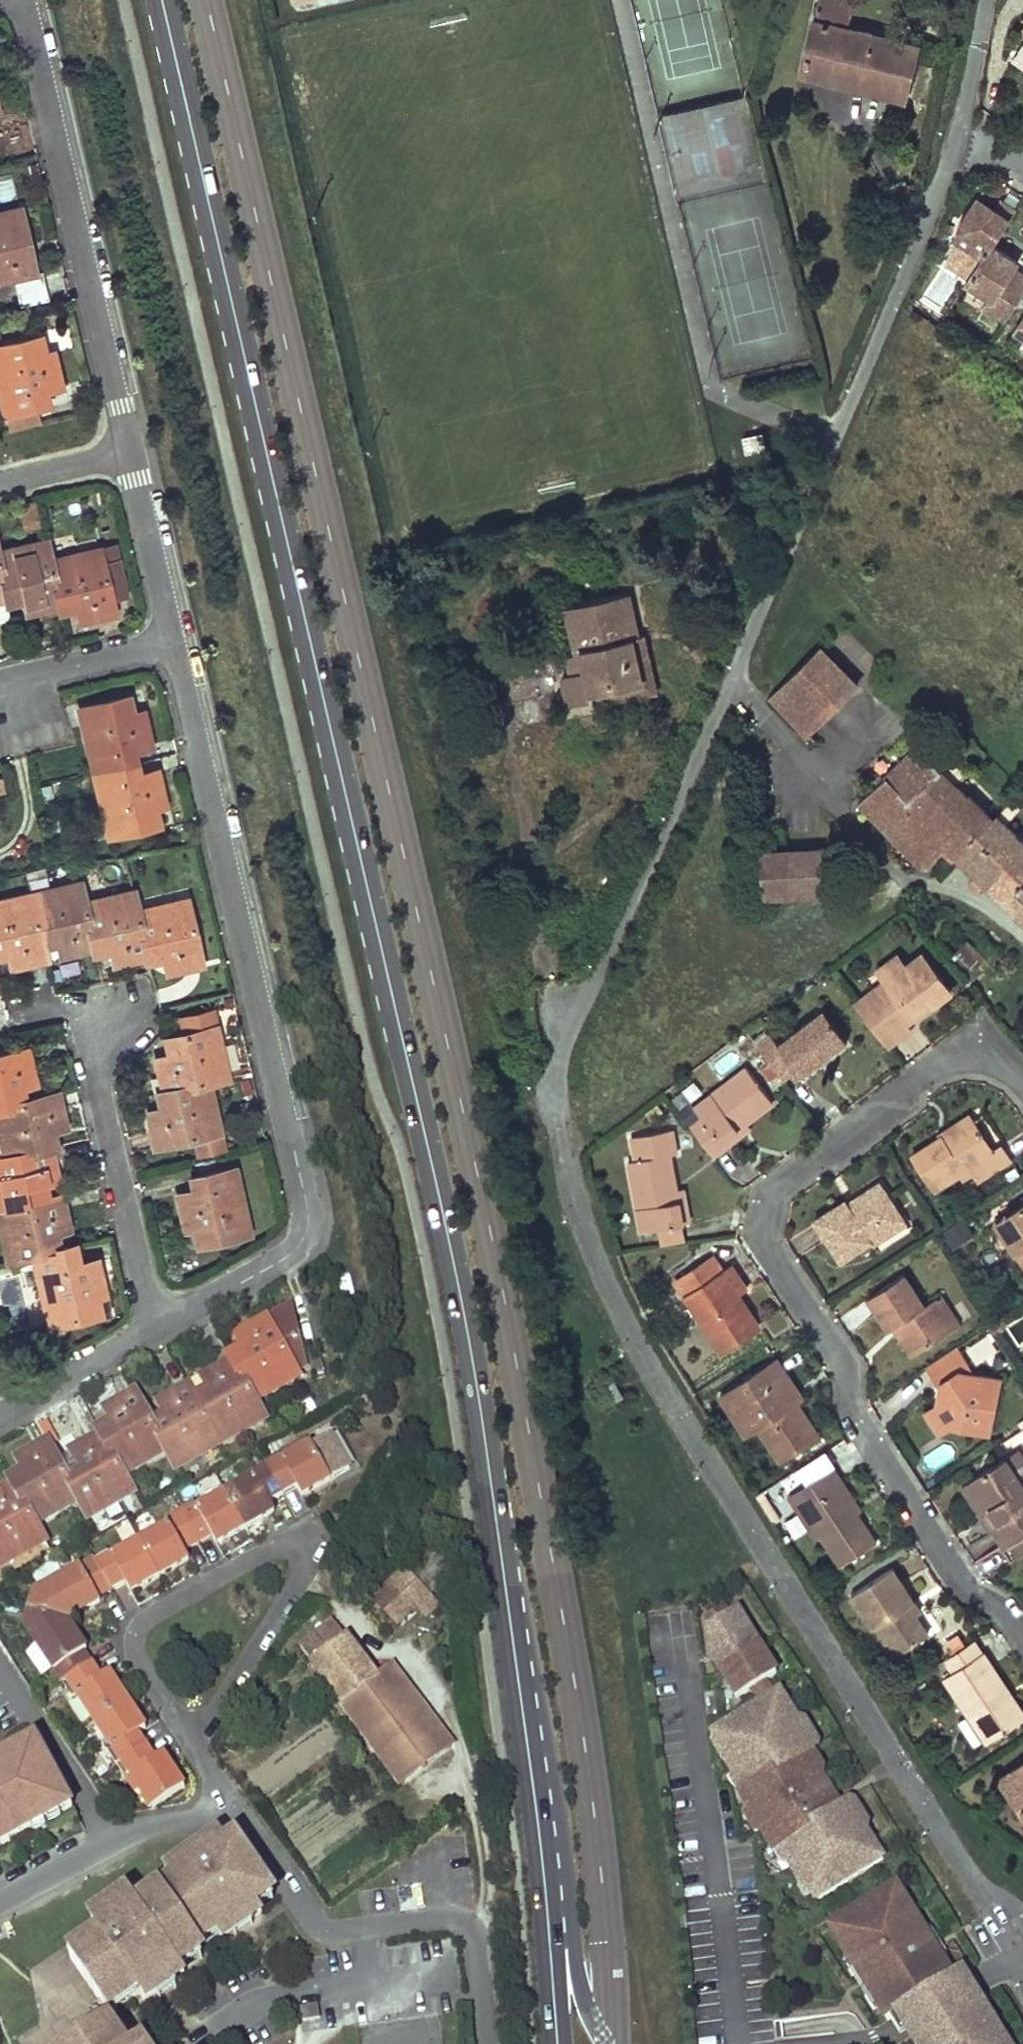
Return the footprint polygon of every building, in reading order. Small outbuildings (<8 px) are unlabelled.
[(297,12),(346,0),(294,0),(297,12)] [(854,1),(849,0),(818,0),(813,19),(848,27),(854,1)] [(801,73),(907,99),(921,45),(848,27),(813,19),(801,73)] [(1017,51),(1013,57),(1022,64),(1022,54),(1017,51)] [(992,215),(997,209),(979,197),(975,203),(992,215)] [(992,215),(975,203),(959,227),(949,253),(975,270),(991,246),(1014,211),(1001,202),(997,209),(992,215)] [(19,208),(0,213),(0,270),(2,278),(12,276),(33,271),(28,248),(19,208)] [(958,297),(974,308),(966,321),(993,338),(1022,291),(1022,277),(1017,273),(1021,267),(1011,260),(991,246),(975,270),(958,297)] [(19,304),(47,298),(40,270),(33,271),(12,276),(19,304)] [(1012,333),(1022,340),(1022,317),(1012,333)] [(33,339),(0,347),(0,393),(4,414),(39,405),(36,391),(60,385),(52,351),(37,355),(33,339)] [(763,448),(759,431),(738,436),(741,452),(763,448)] [(106,503),(104,491),(91,494),(94,507),(106,503)] [(39,524),(34,501),(19,505),(23,527),(39,524)] [(44,541),(0,551),(0,574),(5,598),(22,592),(27,611),(60,604),(49,560),(44,541)] [(49,560),(60,604),(77,599),(82,619),(114,613),(110,599),(127,595),(117,545),(49,560)] [(637,637),(627,593),(566,608),(577,655),(584,653),(588,670),(568,675),(562,676),(569,704),(593,698),(616,693),(615,689),(640,682),(631,638),(637,637)] [(657,692),(644,635),(637,637),(631,638),(640,682),(615,689),(616,693),(593,698),(595,706),(657,692)] [(816,647),(769,692),(807,730),(854,683),(816,647)] [(568,675),(588,670),(584,653),(577,655),(564,657),(568,675)] [(126,713),(123,698),(79,708),(94,773),(130,763),(128,750),(150,745),(146,728),(141,710),(126,713)] [(952,785),(914,747),(858,803),(922,868),(944,845),(949,841),(959,850),(990,818),(969,797),(967,799),(963,796),(978,781),(963,765),(956,771),(961,776),(952,785)] [(133,776),(130,763),(94,773),(108,835),(152,825),(149,807),(163,803),(161,793),(156,771),(133,776)] [(953,856),(1022,928),(1022,846),(1001,825),(1017,809),(1008,800),(990,818),(959,850),(953,855),(953,856)] [(959,850),(949,841),(944,845),(953,855),(959,850)] [(820,847),(791,849),(794,892),(824,889),(820,847)] [(791,849),(760,850),(764,895),(794,892),(791,849)] [(84,903),(79,882),(30,894),(41,937),(58,934),(62,954),(93,946),(84,903)] [(136,911),(131,891),(84,903),(93,946),(109,943),(113,963),(145,955),(136,911)] [(30,894),(0,901),(0,946),(8,944),(13,965),(45,958),(41,937),(30,894)] [(200,962),(186,900),(136,911),(145,955),(165,951),(169,970),(200,962)] [(882,979),(851,1003),(883,1045),(906,1027),(903,1023),(900,1018),(925,999),(929,1003),(946,990),(918,952),(901,965),(882,979)] [(893,954),(874,969),(882,979),(901,965),(893,954)] [(900,1018),(903,1023),(917,1012),(929,1003),(925,999),(900,1018)] [(765,1030),(751,1041),(779,1077),(793,1067),(798,1072),(824,1053),(843,1038),(820,1006),(773,1042),(765,1030)] [(226,1077),(216,1027),(171,1038),(175,1056),(156,1061),(162,1093),(208,1082),(226,1077)] [(26,1049),(0,1055),(0,1106),(18,1102),(15,1088),(33,1083),(26,1049)] [(697,1113),(685,1122),(709,1153),(721,1145),(715,1137),(740,1119),(767,1099),(740,1066),(690,1104),(697,1113)] [(220,1131),(208,1082),(162,1093),(166,1109),(148,1114),(155,1146),(220,1131)] [(56,1093),(18,1102),(0,1106),(0,1136),(5,1157),(49,1147),(45,1131),(64,1127),(56,1093)] [(981,1116),(973,1121),(990,1148),(999,1142),(981,1116)] [(740,1119),(715,1137),(721,1145),(738,1132),(745,1126),(740,1119)] [(933,1142),(912,1156),(934,1187),(957,1173),(966,1166),(974,1178),(1008,1157),(999,1142),(990,1148),(973,1121),(945,1140),(942,1136),(933,1142)] [(625,1158),(637,1227),(649,1225),(678,1220),(671,1187),(666,1157),(673,1156),(668,1127),(629,1134),(634,1156),(625,1158)] [(49,1147),(5,1157),(0,1159),(0,1210),(41,1201),(37,1184),(56,1179),(49,1147)] [(966,1166),(957,1173),(964,1184),(974,1178),(966,1166)] [(249,1232),(234,1168),(198,1177),(201,1190),(178,1196),(185,1229),(201,1225),(205,1242),(249,1232)] [(849,1205),(845,1197),(814,1217),(840,1259),(857,1248),(872,1238),(902,1219),(881,1185),(849,1205)] [(679,1186),(671,1187),(678,1220),(685,1218),(682,1203),(679,1186)] [(61,1195),(41,1201),(0,1210),(0,1225),(8,1260),(33,1255),(51,1250),(48,1233),(67,1228),(61,1195)] [(995,1222),(1022,1266),(1022,1203),(995,1222)] [(951,1247),(972,1233),(961,1218),(940,1232),(951,1247)] [(649,1225),(653,1245),(681,1241),(678,1220),(649,1225)] [(876,1244),(872,1238),(857,1248),(861,1254),(876,1244)] [(103,1294),(96,1260),(72,1266),(67,1245),(51,1250),(33,1255),(49,1324),(93,1313),(90,1297),(103,1294)] [(720,1268),(709,1251),(672,1275),(718,1345),(755,1322),(741,1301),(731,1285),(724,1289),(713,1272),(720,1268)] [(731,1285),(720,1268),(713,1272),(724,1289),(731,1285)] [(921,1304),(899,1271),(865,1294),(886,1327),(894,1322),(911,1348),(946,1326),(929,1299),(921,1304)] [(938,1293),(929,1299),(946,1326),(955,1320),(938,1293)] [(307,1299),(268,1319),(237,1336),(248,1356),(234,1363),(256,1401),(299,1377),(323,1364),(307,1299)] [(894,1322),(886,1327),(903,1354),(911,1348),(894,1322)] [(961,1366),(948,1346),(921,1364),(937,1388),(933,1407),(943,1422),(982,1430),(995,1379),(965,1373),(959,1372),(957,1368),(961,1366)] [(783,1374),(772,1358),(717,1393),(727,1409),(741,1401),(754,1423),(775,1456),(810,1433),(790,1401),(775,1379),(783,1374)] [(256,1401),(234,1363),(220,1371),(205,1380),(214,1397),(200,1405),(221,1445),(266,1420),(256,1401)] [(783,1374),(775,1379),(790,1401),(797,1396),(790,1384),(783,1374)] [(614,1380),(604,1386),(614,1402),(624,1396),(614,1380)] [(200,1405),(190,1387),(176,1395),(162,1404),(171,1420),(155,1429),(168,1451),(178,1468),(221,1445),(200,1405)] [(155,1429),(135,1394),(123,1401),(108,1409),(117,1427),(102,1436),(125,1474),(168,1451),(155,1429)] [(741,1401),(727,1409),(741,1431),(754,1423),(741,1401)] [(933,1407),(922,1414),(928,1423),(932,1429),(943,1422),(933,1407)] [(125,1474),(102,1436),(89,1443),(74,1452),(83,1469),(68,1478),(80,1500),(91,1517),(135,1492),(125,1474)] [(68,1478),(48,1443),(31,1452),(18,1459),(28,1477),(14,1485),(36,1525),(80,1500),(68,1478)] [(331,1479),(312,1444),(285,1459),(282,1454),(265,1463),(282,1494),(299,1485),(305,1494),(331,1479)] [(1003,1455),(967,1480),(993,1517),(985,1522),(999,1544),(1003,1541),(1012,1555),(1022,1548),(1022,1535),(1020,1530),(1022,1528),(1022,1486),(1003,1455)] [(257,1475),(225,1492),(245,1528),(276,1510),(271,1500),(282,1494),(265,1463),(255,1469),(257,1475)] [(815,1532),(834,1562),(870,1539),(851,1511),(832,1481),(837,1478),(828,1464),(802,1480),(811,1493),(796,1502),(815,1532)] [(847,1493),(837,1478),(832,1481),(851,1511),(856,1507),(847,1493)] [(802,1480),(784,1493),(811,1535),(815,1532),(796,1502),(811,1493),(802,1480)] [(14,1485),(0,1493),(0,1563),(2,1567),(45,1543),(36,1525),(14,1485)] [(245,1528),(225,1492),(198,1507),(195,1502),(180,1510),(197,1541),(212,1533),(217,1542),(245,1528)] [(197,1541),(180,1510),(164,1519),(166,1525),(141,1539),(161,1574),(186,1560),(181,1549),(197,1541)] [(161,1574),(141,1539),(114,1555),(111,1551),(95,1560),(113,1589),(128,1582),(133,1590),(161,1574)] [(95,1560),(82,1567),(99,1597),(113,1589),(95,1560)] [(899,1584),(886,1566),(845,1592),(875,1638),(881,1634),(892,1651),(921,1632),(909,1613),(902,1602),(908,1598),(899,1584)] [(99,1597),(82,1567),(35,1592),(30,1611),(65,1619),(69,1603),(80,1606),(92,1608),(102,1603),(99,1597)] [(405,1570),(374,1598),(406,1634),(439,1605),(427,1594),(405,1570)] [(908,1598),(902,1602),(909,1613),(916,1609),(908,1598)] [(76,1621),(80,1606),(69,1603),(65,1619),(76,1621)] [(62,1634),(65,1619),(30,1611),(27,1626),(63,1681),(95,1661),(87,1649),(91,1646),(86,1639),(72,1636),(62,1634)] [(379,1678),(327,1611),(297,1640),(370,1742),(385,1765),(436,1726),(392,1667),(379,1678)] [(813,1901),(877,1860),(841,1804),(834,1809),(828,1812),(819,1798),(824,1794),(800,1757),(808,1752),(772,1696),(767,1699),(757,1683),(768,1676),(729,1614),(720,1620),(714,1611),(698,1621),(704,1657),(709,1663),(706,1665),(729,1701),(743,1691),(754,1708),(708,1737),(725,1764),(723,1765),(741,1793),(733,1798),(769,1854),(776,1849),(794,1876),(796,1874),(813,1901)] [(72,1636),(76,1621),(65,1619),(62,1634),(72,1636)] [(881,1634),(875,1638),(886,1655),(892,1651),(881,1634)] [(970,1640),(940,1659),(947,1669),(977,1650),(970,1640)] [(947,1669),(939,1675),(976,1736),(1011,1714),(998,1694),(1003,1691),(991,1673),(977,1650),(947,1669)] [(95,1661),(63,1681),(73,1695),(77,1692),(94,1718),(128,1695),(111,1669),(104,1674),(95,1661)] [(1016,1711),(1003,1691),(998,1694),(1011,1714),(1016,1711)] [(128,1695),(94,1718),(112,1745),(108,1748),(117,1761),(148,1741),(140,1728),(147,1724),(128,1695)] [(183,1779),(166,1752),(158,1757),(148,1741),(117,1761),(127,1777),(131,1775),(148,1801),(183,1779)] [(77,1822),(39,1748),(0,1768),(0,1862),(77,1822)] [(999,1771),(1019,1800),(1009,1806),(1022,1827),(1022,1756),(999,1771)] [(1019,1800),(999,1771),(991,1776),(1009,1806),(1019,1800)] [(834,1809),(824,1794),(819,1798),(828,1812),(834,1809)] [(97,1941),(104,1950),(76,1970),(109,2020),(129,2007),(133,2013),(143,2007),(146,2010),(172,1991),(177,1998),(183,1994),(190,1989),(182,1976),(207,1960),(204,1955),(219,1944),(220,1947),(249,1928),(254,1936),(260,1931),(267,1927),(260,1917),(276,1906),(246,1861),(237,1867),(227,1852),(172,1890),(180,1903),(172,1908),(169,1904),(144,1921),(139,1914),(125,1922),(127,1925),(113,1935),(110,1932),(97,1941)] [(891,1887),(833,1925),(848,1948),(841,1953),(849,1967),(853,1965),(879,2005),(875,2008),(884,2021),(899,2012),(951,1979),(942,1965),(938,1967),(930,1954),(935,1950),(926,1937),(921,1940),(912,1927),(916,1924),(891,1887)] [(899,2012),(916,2038),(937,2027),(944,2029),(946,2031),(951,2028),(945,2020),(976,2000),(959,1973),(951,1979),(899,2012)] [(976,2000),(945,2020),(951,2028),(946,2031),(944,2029),(937,2027),(916,2038),(919,2043),(1004,2043),(1002,2042),(999,2043),(981,2016),(985,2014),(976,2000)] [(305,2033),(323,2031),(321,2018),(303,2021),(305,2033)]
